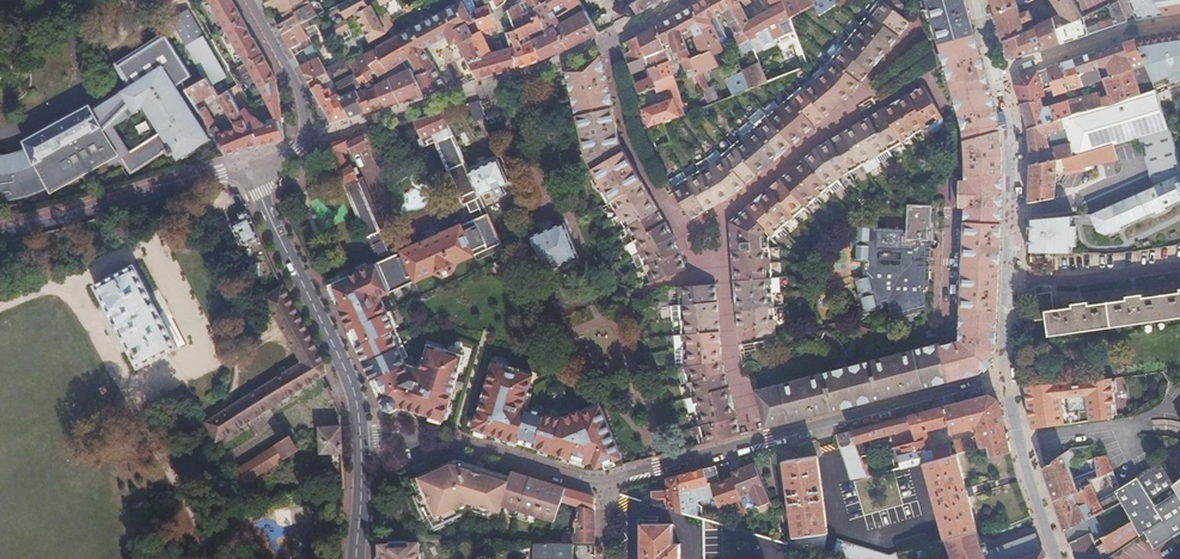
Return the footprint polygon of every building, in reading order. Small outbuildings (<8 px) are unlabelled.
[(283,138),(285,138),(277,79),(240,14),(233,0),(206,0),(275,122),(278,129),(283,138)] [(267,7),(277,2),(281,11),(302,0),(263,0),(267,7)] [(312,0),(302,0),(281,11),(286,19),(277,24),(278,26),(281,33),(301,23),(302,24),(323,13),(328,10),(323,1),(319,0),(318,0),(313,2),(312,0)] [(367,0),(346,0),(332,8),(328,10),(323,13),(336,38),(338,41),(344,37),(351,33),(347,26),(373,11),(367,0)] [(518,31),(538,21),(536,18),(540,15),(537,8),(549,2),(547,0),(527,0),(525,1),(531,12),(527,14),(522,3),(508,10),(518,31)] [(540,15),(546,26),(548,29),(552,27),(560,24),(553,10),(556,8),(559,13),(570,8),(569,6),(579,1),(579,0),(547,0),(549,2),(537,8),(540,15)] [(640,13),(656,4),(662,0),(631,0),(640,13)] [(713,48),(719,45),(716,36),(724,32),(716,16),(709,0),(703,0),(701,2),(694,5),(711,43),(713,48)] [(716,16),(723,12),(744,52),(753,48),(748,39),(746,34),(729,0),(709,0),(716,16)] [(746,34),(748,39),(757,35),(764,49),(777,44),(775,39),(764,13),(760,6),(756,8),(760,16),(750,22),(740,2),(743,1),(748,6),(752,2),(751,0),(729,0),(746,34)] [(790,18),(801,12),(801,11),(796,0),(786,0),(784,2),(783,0),(771,0),(775,7),(764,13),(775,39),(777,44),(780,50),(794,44),(804,66),(809,64),(790,18)] [(801,11),(815,3),(814,0),(796,0),(801,11)] [(815,3),(821,14),(824,12),(838,3),(844,0),(814,0),(815,3)] [(902,37),(907,30),(913,23),(900,12),(906,5),(900,0),(884,0),(883,1),(882,0),(871,0),(865,7),(873,13),(876,16),(902,37)] [(922,1),(932,39),(940,36),(942,43),(944,49),(967,132),(968,155),(967,179),(954,179),(953,205),(967,205),(966,215),(966,221),(963,319),(962,339),(952,341),(941,344),(950,381),(966,377),(981,373),(998,358),(1000,321),(1001,290),(1004,222),(1004,214),(1005,162),(1003,126),(979,39),(969,6),(968,0),(926,0),(922,1)] [(994,3),(996,12),(1018,3),(1026,0),(993,0),(994,3)] [(1060,10),(1054,13),(1057,29),(1083,17),(1073,0),(1053,0),(1060,10)] [(1120,23),(1128,21),(1120,0),(1112,3),(1120,23)] [(1138,18),(1165,14),(1156,0),(1130,0),(1138,18)] [(1165,14),(1179,12),(1179,11),(1179,0),(1156,0),(1165,14)] [(462,3),(400,36),(418,73),(416,74),(425,94),(447,87),(431,61),(423,49),(447,35),(451,43),(458,39),(463,49),(460,51),(462,55),(465,54),(471,64),(481,61),(469,37),(473,35),(471,32),(469,29),(473,27),(471,23),(473,22),(462,3)] [(1018,3),(996,12),(1001,29),(1004,41),(1026,30),(1024,21),(1034,16),(1029,8),(1021,11),(1018,3)] [(693,60),(710,103),(717,100),(721,99),(715,85),(709,87),(702,71),(720,63),(714,50),(713,48),(711,43),(694,5),(686,10),(677,15),(683,35),(694,28),(696,33),(695,37),(701,52),(692,57),(693,60)] [(476,20),(481,32),(495,26),(487,7),(482,9),(475,11),(479,19),(476,20)] [(552,27),(566,48),(597,33),(585,12),(560,24),(552,27)] [(873,13),(863,24),(865,26),(892,48),(896,43),(902,37),(876,16),(873,13)] [(1026,30),(1004,41),(1005,41),(1009,54),(1015,57),(1042,48),(1061,42),(1057,29),(1054,13),(1036,24),(1036,25),(1026,30)] [(538,21),(518,31),(521,38),(533,33),(534,32),(546,26),(540,15),(536,18),(538,21)] [(688,63),(693,60),(692,57),(683,35),(677,15),(665,22),(658,26),(664,46),(671,42),(676,54),(678,53),(681,62),(686,59),(688,63)] [(186,44),(194,39),(180,16),(172,20),(186,44)] [(1057,29),(1061,42),(1088,33),(1083,17),(1057,29)] [(300,43),(310,38),(302,24),(301,23),(281,33),(285,40),(290,49),(300,43)] [(858,31),(853,36),(882,60),(887,54),(892,48),(865,26),(863,24),(858,31)] [(666,51),(664,46),(658,26),(639,36),(624,45),(625,49),(630,63),(647,58),(648,57),(666,51)] [(538,50),(543,59),(553,55),(566,48),(552,27),(548,29),(550,33),(536,39),(534,40),(538,50)] [(514,54),(517,68),(543,59),(538,50),(534,40),(524,44),(521,38),(518,31),(509,32),(512,48),(516,47),(518,53),(514,54)] [(481,32),(473,35),(469,37),(481,61),(471,64),(478,78),(503,72),(517,68),(514,54),(518,53),(516,47),(512,48),(503,51),(492,53),(481,32)] [(1179,48),(1179,44),(1175,32),(1154,36),(1135,39),(1141,54),(1179,48)] [(524,44),(534,40),(536,39),(534,36),(533,33),(521,38),(524,44)] [(53,191),(52,190),(107,159),(111,165),(120,159),(131,174),(168,150),(171,155),(174,153),(177,157),(183,153),(186,158),(205,146),(202,141),(208,138),(209,141),(210,140),(177,86),(192,76),(166,35),(161,38),(161,37),(158,39),(158,40),(148,47),(147,46),(145,48),(145,49),(135,55),(134,54),(132,56),(132,57),(122,64),(121,63),(118,65),(132,86),(92,111),(90,107),(26,141),(28,148),(19,153),(9,155),(6,156),(0,156),(0,194),(4,194),(6,194),(8,194),(10,194),(11,194),(13,193),(15,193),(17,193),(18,192),(19,192),(21,197),(47,183),(52,192),(53,191)] [(187,45),(207,79),(213,75),(217,82),(222,79),(227,77),(203,36),(187,45)] [(400,36),(357,59),(361,71),(365,84),(370,81),(400,61),(407,73),(402,76),(389,80),(391,83),(383,86),(375,89),(376,90),(378,93),(386,106),(393,103),(425,94),(416,74),(418,73),(400,36)] [(853,36),(844,47),(872,71),(876,66),(882,60),(853,36)] [(1145,64),(1141,54),(1135,39),(1124,42),(1104,49),(1096,51),(1101,65),(1104,78),(1133,68),(1145,64)] [(844,47),(834,59),(862,83),(867,78),(872,71),(844,47)] [(652,68),(670,62),(666,51),(648,57),(647,58),(651,68),(652,68)] [(1080,72),(1101,65),(1096,51),(1086,55),(1076,58),(1080,72)] [(328,81),(332,79),(319,56),(309,61),(300,66),(312,87),(322,84),(322,83),(328,81)] [(623,146),(602,56),(568,72),(589,160),(612,204),(646,185),(623,146)] [(634,74),(651,68),(647,58),(630,63),(634,74)] [(1069,90),(1083,86),(1079,73),(1080,72),(1076,58),(1069,60),(1062,62),(1066,76),(1066,77),(1069,90)] [(357,59),(349,63),(357,82),(359,87),(355,90),(356,92),(360,99),(359,100),(366,112),(375,109),(386,106),(378,93),(376,90),(367,93),(365,90),(364,90),(362,86),(365,84),(361,71),(357,59)] [(827,71),(831,74),(852,95),(857,89),(862,83),(834,59),(826,69),(827,71)] [(636,81),(641,94),(648,91),(656,87),(655,82),(674,75),(672,69),(670,62),(652,68),(651,68),(653,75),(636,81)] [(1047,67),(1048,68),(1055,93),(1055,94),(1069,90),(1066,77),(1066,76),(1062,62),(1055,65),(1047,67)] [(744,71),(750,87),(762,83),(769,80),(764,71),(761,64),(752,68),(744,71)] [(1139,95),(1156,89),(1145,64),(1133,68),(1104,78),(1110,96),(1101,99),(1100,92),(1075,98),(1079,112),(1111,104),(1139,95)] [(1083,86),(1104,78),(1101,65),(1080,72),(1079,73),(1083,86)] [(1019,91),(1022,103),(1042,97),(1045,96),(1043,91),(1050,88),(1051,94),(1055,93),(1048,68),(1021,76),(1017,83),(1019,91)] [(727,78),(733,94),(750,87),(744,71),(727,78)] [(831,74),(821,82),(830,94),(840,105),(846,100),(852,95),(831,74)] [(669,88),(678,85),(674,75),(655,82),(656,87),(658,92),(669,88)] [(187,90),(195,104),(205,98),(215,93),(211,87),(207,79),(187,90)] [(340,93),(338,89),(332,79),(328,81),(331,87),(335,95),(340,93)] [(223,94),(229,90),(223,80),(211,87),(215,93),(218,97),(223,94)] [(357,82),(338,89),(340,93),(342,97),(349,95),(356,92),(355,90),(359,87),(357,82)] [(820,83),(809,93),(809,94),(828,115),(836,109),(840,105),(830,94),(821,82),(820,83)] [(916,88),(909,92),(918,108),(928,124),(944,115),(925,83),(916,88)] [(342,97),(340,93),(335,95),(331,87),(325,89),(322,84),(312,87),(334,122),(341,119),(351,117),(342,97)] [(649,126),(664,121),(673,117),(683,113),(687,112),(685,106),(678,85),(669,88),(673,99),(643,110),(649,126)] [(803,87),(792,96),(796,101),(816,126),(822,120),(828,115),(809,94),(809,93),(803,87)] [(1140,137),(1168,128),(1156,89),(1139,95),(1111,104),(1079,112),(1029,128),(1030,142),(1032,164),(1061,158),(1067,157),(1083,154),(1124,142),(1140,137)] [(212,131),(227,155),(238,152),(259,145),(250,123),(248,124),(231,94),(229,90),(223,94),(218,97),(238,128),(221,135),(217,128),(214,129),(212,131)] [(250,123),(259,145),(270,142),(283,138),(278,129),(275,122),(266,125),(249,113),(235,92),(231,94),(248,124),(250,123)] [(349,95),(342,97),(351,117),(357,114),(366,112),(359,100),(360,99),(356,92),(349,95)] [(902,97),(895,101),(905,117),(915,132),(928,124),(918,108),(909,92),(902,97)] [(796,101),(792,96),(781,105),(784,109),(805,135),(811,130),(816,126),(796,101)] [(1021,103),(1029,128),(1079,112),(1075,98),(1045,105),(1042,97),(1022,103),(1021,103)] [(487,118),(480,99),(468,103),(475,122),(487,118)] [(769,115),(781,105),(777,100),(768,107),(766,106),(763,108),(769,115)] [(890,104),(883,108),(892,124),(902,140),(915,132),(905,117),(895,101),(890,104)] [(784,109),(781,105),(769,115),(770,116),(794,144),(800,139),(805,135),(784,109)] [(200,111),(212,131),(214,129),(217,128),(205,108),(200,111)] [(758,125),(783,154),(788,150),(794,144),(770,116),(769,115),(763,108),(752,117),(753,120),(758,125)] [(877,112),(870,116),(879,132),(889,148),(902,140),(892,124),(883,108),(877,112)] [(367,146),(362,134),(346,139),(326,145),(348,194),(354,207),(360,221),(363,228),(371,246),(378,262),(378,263),(391,292),(395,290),(400,288),(416,281),(435,272),(444,276),(453,273),(456,263),(475,255),(501,243),(488,213),(480,195),(470,171),(444,111),(415,119),(423,137),(421,137),(425,146),(436,141),(459,196),(460,197),(464,204),(467,203),(471,212),(480,208),(483,215),(460,226),(460,225),(443,233),(443,234),(427,240),(422,243),(422,242),(405,250),(391,256),(388,248),(380,231),(381,231),(380,229),(385,227),(363,177),(358,179),(353,166),(349,167),(342,152),(350,148),(352,153),(367,146)] [(858,124),(857,124),(867,139),(877,155),(889,148),(879,132),(870,116),(864,119),(858,124)] [(746,135),(771,164),(777,158),(783,154),(758,125),(753,120),(742,129),(746,135)] [(851,128),(845,132),(855,147),(865,163),(870,171),(882,163),(877,155),(867,139),(857,124),(851,128)] [(1179,174),(1179,162),(1169,128),(1168,128),(1140,137),(1145,152),(1155,185),(1179,174)] [(842,155),(852,170),(865,163),(855,147),(845,132),(839,135),(832,139),(842,155)] [(735,145),(759,174),(765,169),(771,164),(746,135),(735,145)] [(1128,156),(1145,152),(1140,137),(1124,142),(1128,156)] [(826,143),(817,149),(827,164),(837,179),(852,170),(842,155),(832,139),(826,143)] [(1084,167),(1128,156),(1124,142),(1083,154),(1067,157),(1070,174),(1085,171),(1084,167)] [(724,154),(748,183),(753,179),(759,174),(735,145),(724,154)] [(713,162),(736,193),(743,188),(748,183),(724,154),(719,148),(710,156),(714,161),(713,162)] [(813,152),(807,158),(818,171),(830,185),(837,179),(827,164),(817,149),(813,152)] [(800,163),(795,168),(806,181),(818,195),(830,185),(818,171),(807,158),(800,163)] [(1031,186),(1031,204),(1058,203),(1061,158),(1032,164),(1031,186)] [(500,159),(470,171),(480,195),(510,182),(500,159)] [(701,170),(720,203),(728,198),(736,193),(713,162),(701,170)] [(790,172),(782,178),(794,192),(806,206),(818,195),(806,181),(795,168),(790,172)] [(691,219),(707,210),(688,177),(684,169),(668,179),(669,180),(691,219)] [(688,177),(707,210),(713,207),(720,203),(701,170),(688,177)] [(662,184),(669,180),(668,179),(666,174),(659,178),(662,184)] [(1155,185),(1090,214),(1097,231),(1105,234),(1110,232),(1113,232),(1120,229),(1119,227),(1147,215),(1146,212),(1154,209),(1156,214),(1166,210),(1165,208),(1179,202),(1179,174),(1155,185)] [(778,181),(773,185),(785,199),(797,213),(806,206),(794,192),(782,178),(778,181)] [(652,197),(646,185),(612,204),(619,216),(652,197)] [(771,211),(783,225),(797,213),(785,199),(773,185),(767,190),(759,197),(771,211)] [(660,210),(652,197),(619,216),(626,228),(660,210)] [(758,222),(766,231),(774,241),(787,230),(783,225),(771,211),(759,197),(753,202),(746,208),(758,222)] [(890,301),(894,317),(929,308),(925,290),(930,289),(930,253),(932,253),(932,224),(938,224),(939,200),(930,200),(930,204),(909,204),(908,226),(878,225),(878,223),(856,222),(855,258),(864,258),(864,272),(855,274),(865,312),(886,306),(885,303),(890,301)] [(260,236),(247,208),(238,212),(241,218),(230,223),(235,234),(238,232),(243,243),(260,236)] [(732,252),(763,249),(762,235),(766,231),(758,222),(746,208),(730,221),(732,252)] [(667,223),(660,210),(626,228),(634,242),(667,223)] [(1028,251),(1074,253),(1074,246),(1077,246),(1078,237),(1075,237),(1075,216),(1030,220),(1029,234),(1028,251)] [(529,236),(544,270),(578,256),(564,222),(529,236)] [(676,238),(667,223),(634,242),(627,245),(633,257),(676,238)] [(681,253),(676,238),(633,257),(637,269),(645,266),(681,253)] [(752,265),(771,263),(770,248),(763,249),(732,252),(733,267),(752,265)] [(688,270),(681,253),(645,266),(651,283),(688,270)] [(465,355),(429,344),(422,368),(417,367),(416,373),(410,371),(405,358),(408,357),(382,296),(391,292),(378,263),(330,285),(340,307),(342,306),(348,318),(345,320),(350,330),(352,329),(359,345),(357,346),(369,371),(372,379),(375,378),(383,394),(385,393),(386,395),(385,396),(383,402),(386,408),(392,410),(398,408),(399,407),(414,411),(445,421),(465,355)] [(753,279),(772,277),(771,263),(752,265),(733,267),(735,281),(753,279)] [(95,285),(139,367),(178,347),(133,264),(95,285)] [(755,294),(773,292),(779,292),(778,277),(772,277),(753,279),(735,281),(736,296),(755,294)] [(681,304),(719,301),(717,283),(680,286),(681,304)] [(284,285),(282,285),(264,295),(301,364),(206,422),(218,441),(323,376),(326,374),(324,360),(284,285)] [(756,309),(774,307),(773,292),(755,294),(736,296),(737,311),(756,309)] [(1045,306),(1053,304),(1052,292),(1044,293),(1045,306)] [(1053,304),(1045,306),(1044,293),(1040,294),(1035,296),(1033,300),(1033,320),(1047,318),(1049,335),(1179,317),(1179,293),(1143,298),(1143,295),(1126,297),(1127,300),(1089,305),(1088,303),(1072,304),(1072,307),(1054,310),(1053,304)] [(720,316),(719,301),(681,304),(673,305),(674,320),(682,320),(720,316)] [(776,334),(774,307),(756,309),(737,311),(738,328),(755,327),(756,337),(776,334)] [(683,334),(720,331),(720,316),(682,320),(683,334)] [(722,346),(720,331),(683,334),(675,335),(676,350),(722,346)] [(950,381),(941,344),(941,342),(756,389),(766,429),(785,424),(837,410),(937,385),(950,381)] [(678,366),(723,361),(722,346),(676,350),(678,366)] [(689,383),(726,374),(723,361),(678,366),(682,385),(689,383)] [(524,407),(533,376),(493,363),(482,402),(482,403),(480,411),(479,410),(473,429),(490,434),(492,435),(492,434),(509,439),(508,440),(572,459),(588,464),(594,461),(597,468),(622,457),(601,406),(583,413),(582,410),(577,412),(575,413),(563,418),(563,419),(524,407)] [(1162,371),(1024,390),(1026,411),(1029,432),(1108,420),(1135,417),(1164,401),(1168,380),(1162,371)] [(692,397),(729,388),(726,374),(689,383),(692,397)] [(690,413),(696,412),(733,403),(729,388),(692,397),(686,399),(690,413)] [(926,456),(928,462),(959,454),(978,449),(976,441),(953,447),(952,443),(933,447),(929,429),(935,427),(936,430),(939,429),(939,426),(952,423),(954,432),(975,427),(973,418),(978,417),(984,447),(990,446),(992,457),(1013,451),(1005,418),(1000,399),(993,394),(911,415),(918,442),(902,446),(900,446),(902,457),(905,468),(921,464),(919,453),(923,453),(923,456),(926,456)] [(696,412),(700,426),(737,417),(733,403),(696,412)] [(918,442),(911,415),(878,423),(852,430),(861,454),(862,456),(871,454),(865,440),(899,432),(902,446),(918,442)] [(698,436),(700,445),(741,435),(737,417),(700,426),(691,429),(693,437),(698,436)] [(344,450),(343,427),(322,428),(323,451),(344,450)] [(853,481),(871,477),(862,456),(861,454),(852,430),(838,434),(845,459),(853,481)] [(237,473),(244,483),(298,450),(292,439),(237,473)] [(875,453),(894,448),(893,444),(874,449),(875,453)] [(1064,453),(1047,465),(1043,468),(1048,484),(1053,499),(1090,484),(1088,479),(1075,484),(1064,453)] [(928,462),(948,539),(957,536),(980,530),(969,492),(959,454),(928,462)] [(814,535),(829,533),(830,532),(819,455),(786,460),(797,537),(814,535)] [(1116,490),(1120,487),(1106,455),(1095,456),(1096,462),(1098,476),(1088,479),(1090,484),(1053,499),(1059,513),(1064,529),(1075,524),(1081,521),(1085,519),(1104,509),(1101,503),(1106,501),(1106,497),(1113,495),(1117,492),(1116,490)] [(515,472),(512,471),(511,475),(475,464),(456,459),(414,478),(420,493),(416,495),(421,507),(426,505),(433,520),(435,519),(437,525),(461,514),(458,508),(472,502),(500,511),(502,503),(555,519),(561,500),(565,487),(562,486),(543,480),(532,477),(515,472)] [(1174,482),(1160,460),(1157,461),(1158,462),(1174,488),(1179,497),(1179,477),(1174,482)] [(1098,476),(1096,462),(1085,466),(1088,479),(1098,476)] [(1174,488),(1158,462),(1136,475),(1153,502),(1174,488)] [(710,467),(705,468),(710,484),(711,486),(719,508),(735,502),(740,516),(747,514),(746,510),(741,498),(733,478),(725,480),(720,464),(710,467)] [(771,503),(754,466),(732,475),(733,478),(741,498),(746,510),(755,506),(757,509),(771,503)] [(705,468),(679,475),(681,490),(696,487),(710,484),(705,468)] [(679,475),(667,478),(669,492),(654,493),(655,503),(671,508),(684,512),(682,493),(681,490),(679,475)] [(1174,488),(1153,502),(1136,475),(1127,482),(1153,526),(1146,531),(1155,547),(1163,542),(1173,535),(1179,531),(1179,497),(1174,488)] [(1127,482),(1120,487),(1116,490),(1117,492),(1122,501),(1125,506),(1133,521),(1103,537),(1105,542),(1098,545),(1091,531),(1090,531),(1086,533),(1080,536),(1068,541),(1076,558),(1099,547),(1104,558),(1105,558),(1115,551),(1144,532),(1146,531),(1153,526),(1127,482)] [(593,496),(565,487),(561,500),(574,504),(574,541),(595,540),(595,498),(593,496)] [(1122,501),(1117,492),(1113,495),(1113,497),(1112,498),(1113,501),(1115,500),(1117,503),(1119,502),(1122,501)] [(1107,515),(1104,509),(1085,519),(1090,531),(1091,531),(1098,545),(1105,542),(1103,537),(1133,521),(1125,506),(1122,508),(1107,515)] [(705,518),(705,558),(723,558),(723,524),(705,518)] [(1075,524),(1080,536),(1086,533),(1081,521),(1075,524)] [(681,543),(674,543),(674,523),(644,523),(644,552),(640,552),(640,558),(682,558),(681,543)] [(1075,524),(1064,529),(1066,535),(1068,541),(1080,536),(1075,524)] [(980,530),(957,536),(948,539),(948,540),(900,552),(904,558),(990,558),(980,530)] [(822,553),(826,554),(828,543),(829,533),(814,535),(797,537),(799,546),(822,553)] [(835,556),(844,558),(904,558),(900,552),(891,555),(840,539),(835,556)] [(577,558),(572,558),(572,541),(564,541),(551,541),(549,541),(536,541),(535,541),(535,558),(577,558)] [(378,546),(379,558),(420,558),(420,543),(409,544),(408,542),(389,543),(389,545),(378,546)] [(794,558),(822,558),(822,553),(799,546),(794,545),(794,558)] [(1046,555),(1044,551),(1018,558),(1047,558),(1046,555)]
